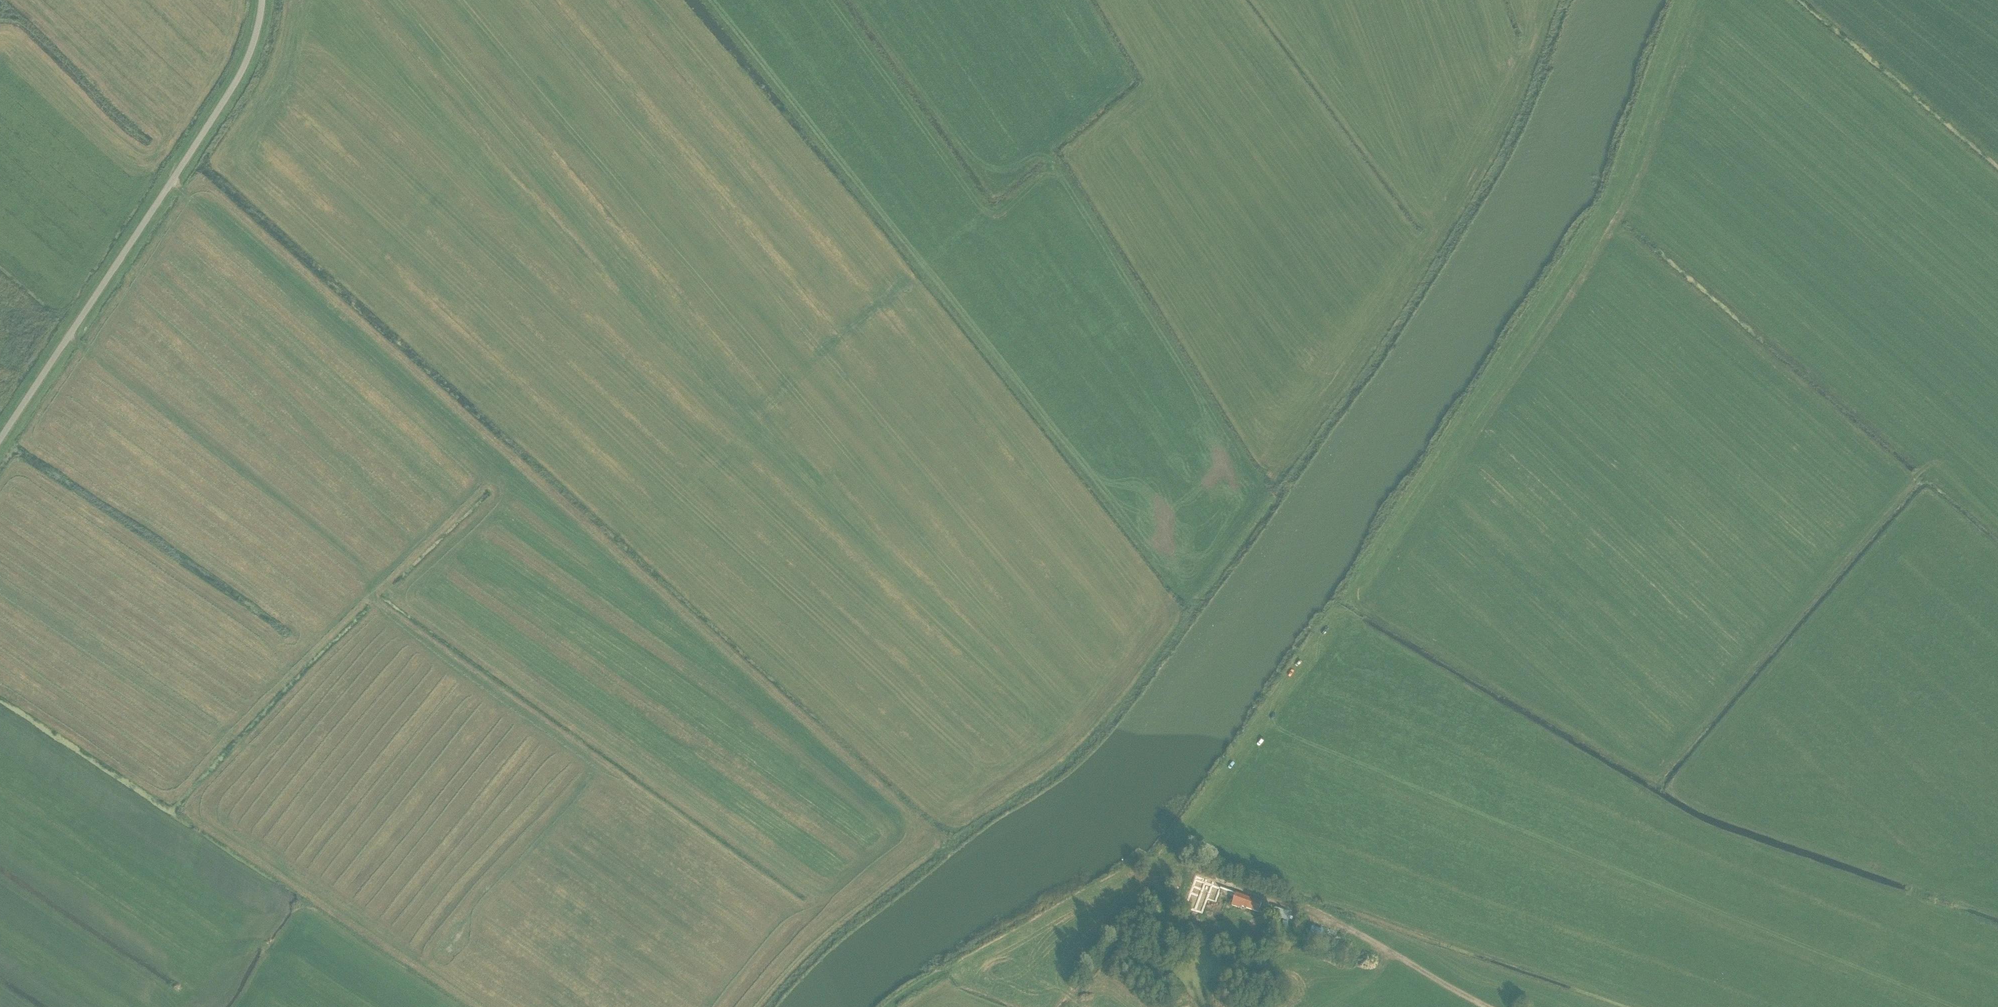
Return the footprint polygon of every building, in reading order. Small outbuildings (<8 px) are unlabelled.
[(1185,906),(1202,912),(1207,898),(1216,901),(1221,887),(1203,881),(1204,878),(1196,876),(1185,906)] [(1259,912),(1262,902),(1236,893),(1232,904),(1242,908),(1242,906),(1259,912)]
